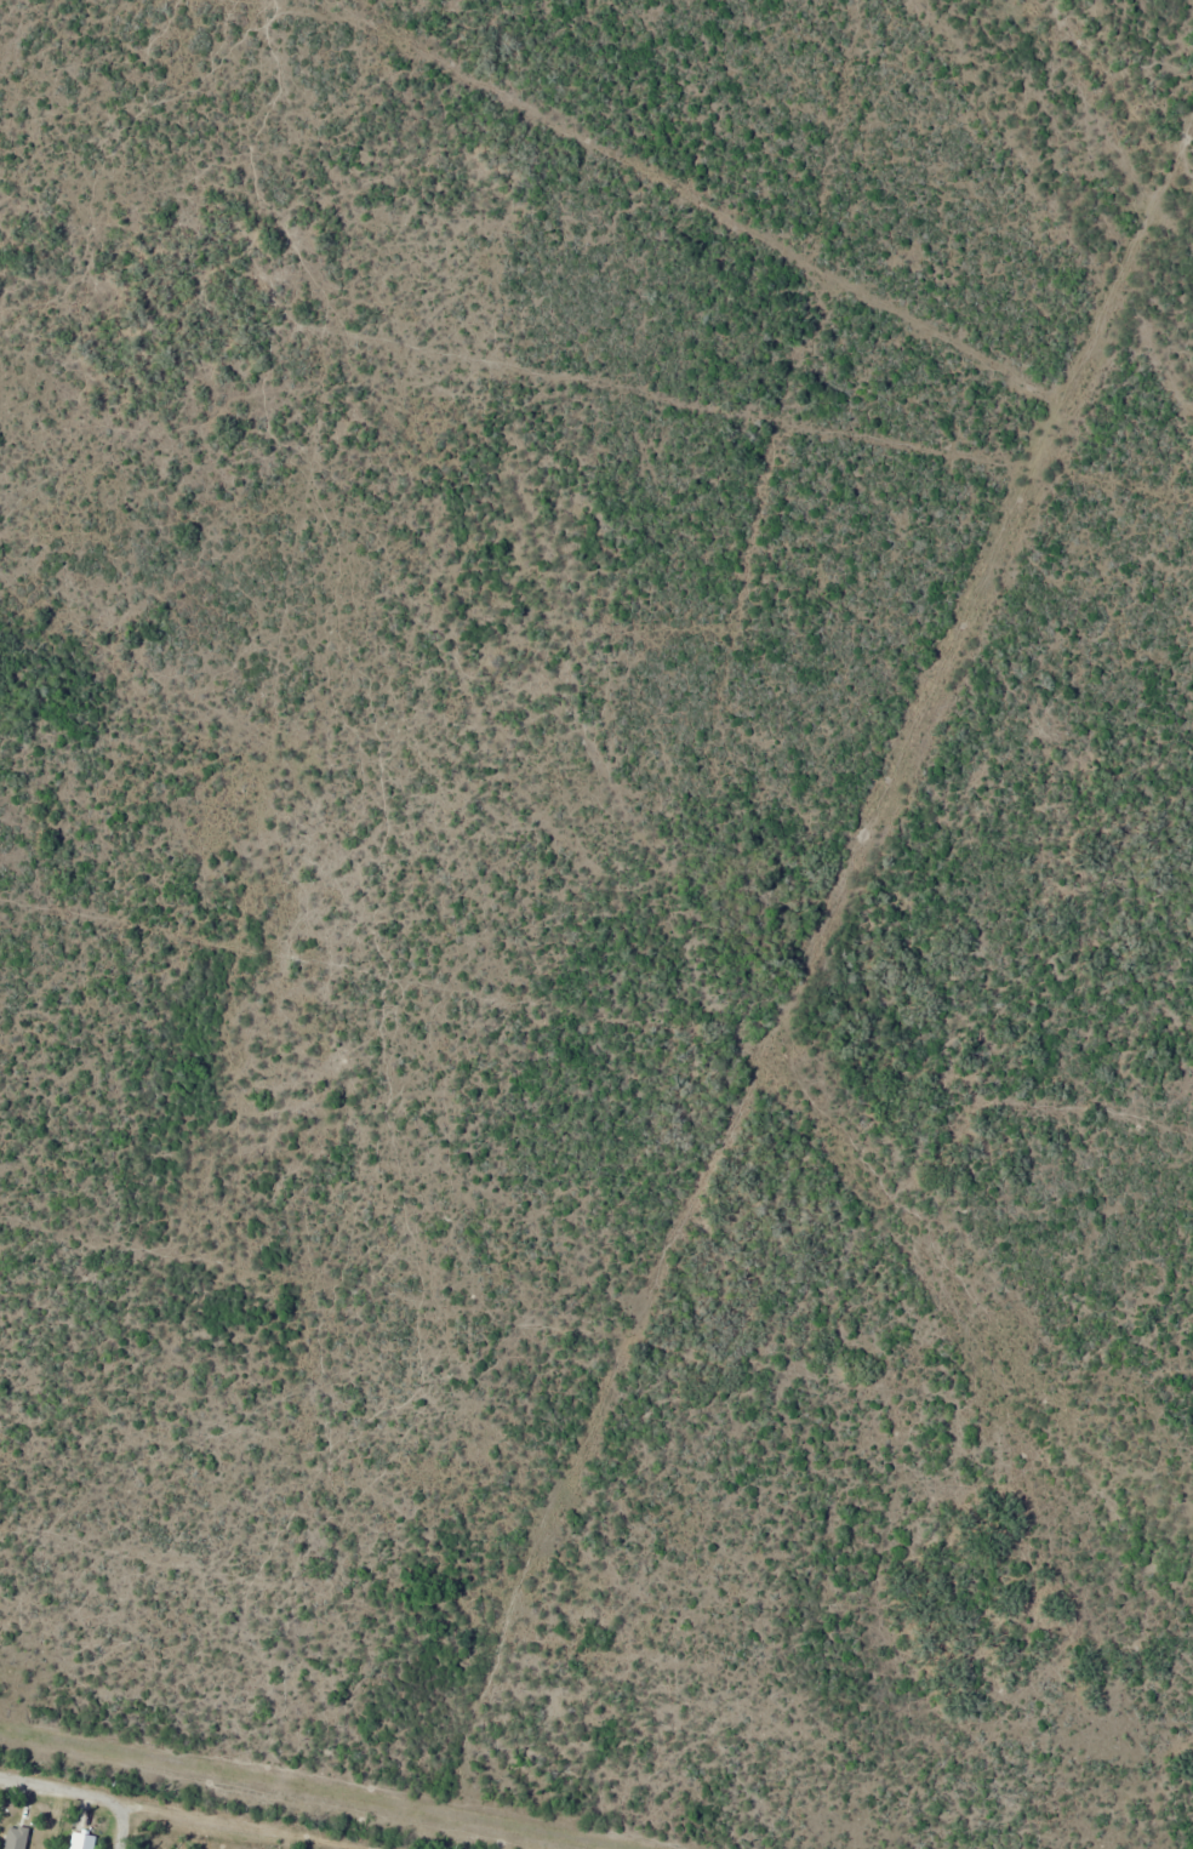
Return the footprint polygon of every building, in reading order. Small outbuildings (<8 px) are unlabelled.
[(3,1838),(28,1846),(35,1827),(10,1818),(3,1838)] [(76,1832),(72,1848),(96,1848),(99,1837),(76,1832)]
